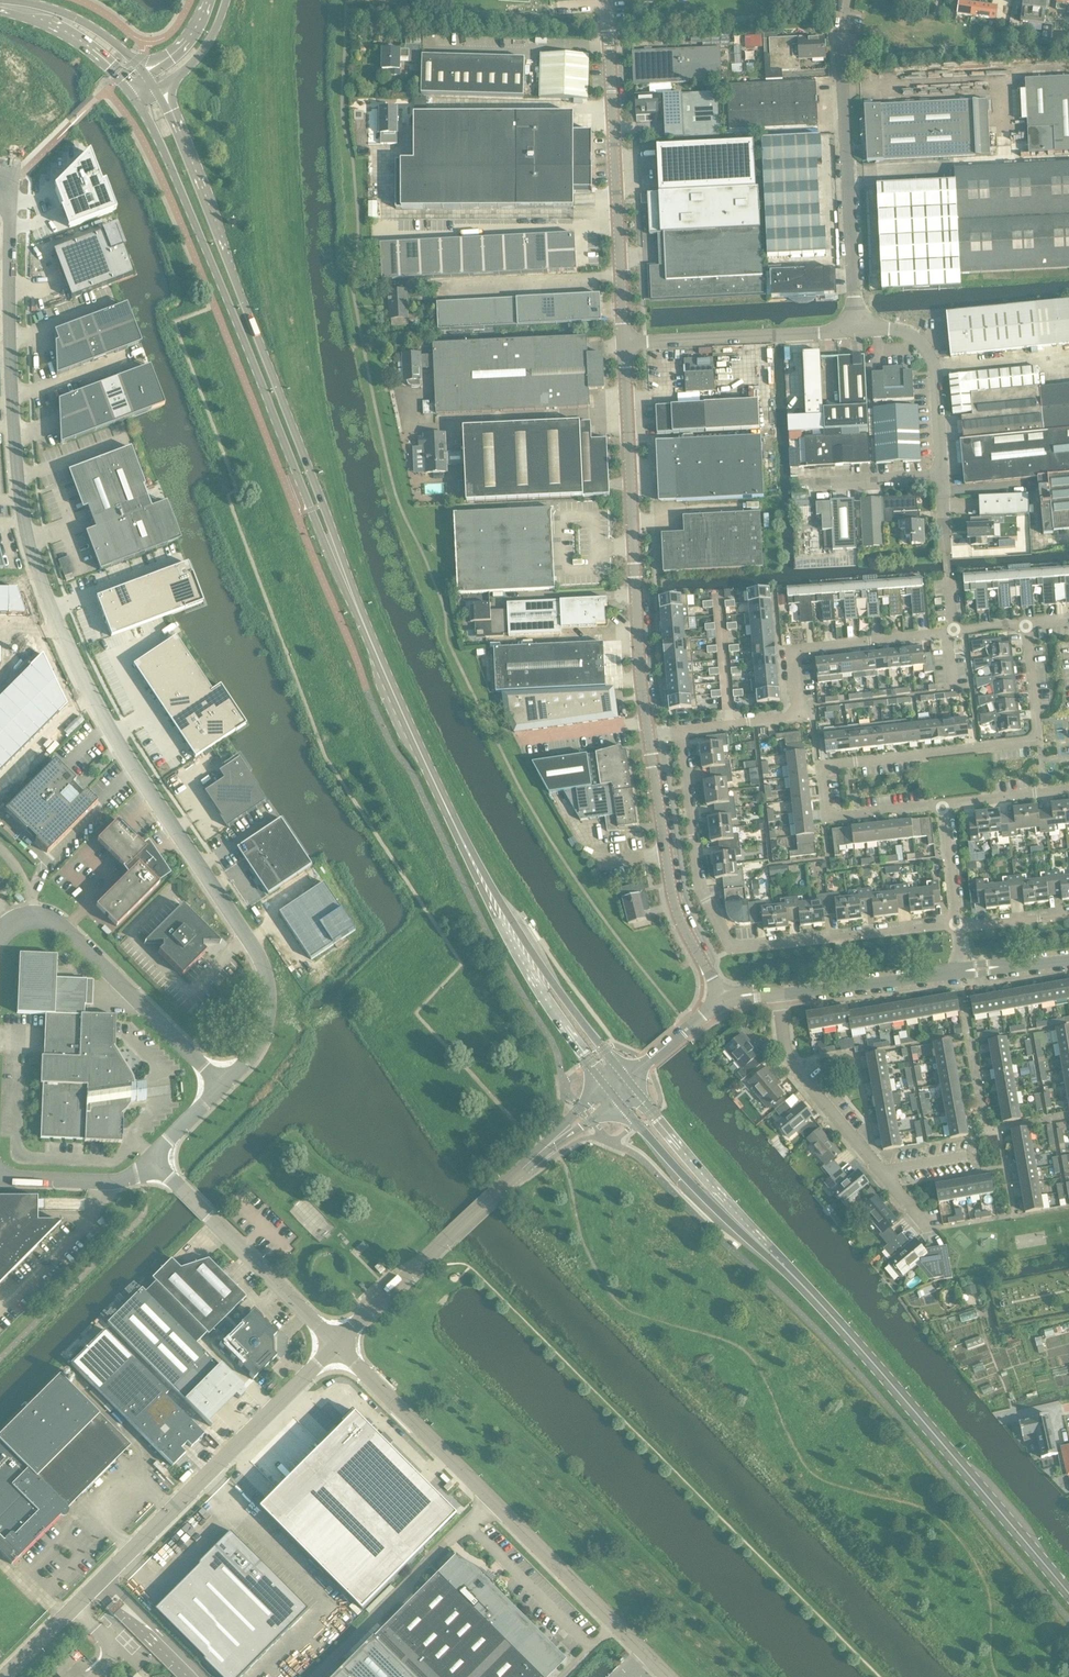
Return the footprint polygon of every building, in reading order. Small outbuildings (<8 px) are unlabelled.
[(874,0),(872,10),(882,11),(883,2),(874,0)] [(896,4),(902,4),(901,10),(910,11),(912,0),(897,0),(896,4)] [(1021,22),(1045,26),(1045,25),(1048,0),(1024,0),(1021,22)] [(1057,11),(1065,12),(1066,3),(1068,4),(1068,0),(1059,0),(1057,11)] [(973,17),(975,4),(959,2),(957,15),(973,17)] [(991,19),(993,6),(975,4),(973,17),(990,19),(991,19)] [(1051,26),(1045,25),(1045,26),(1043,40),(1049,41),(1051,26)] [(801,71),(801,70),(800,60),(825,59),(824,39),(803,40),(803,38),(775,39),(775,34),(763,34),(766,82),(781,81),(781,72),(801,71)] [(422,51),(422,46),(422,36),(406,36),(405,51),(400,51),(400,50),(383,50),(382,70),(390,70),(390,76),(400,76),(400,59),(409,59),(409,63),(415,63),(414,82),(421,82),(422,57),(422,51)] [(745,48),(763,48),(762,36),(745,36),(745,48)] [(671,84),(672,84),(722,82),(720,49),(633,53),(634,86),(651,85),(671,84)] [(588,55),(540,54),(539,98),(588,99),(588,55)] [(435,57),(422,57),(421,82),(421,95),(434,96),(435,57)] [(447,96),(448,57),(435,57),(434,96),(447,96)] [(460,96),(460,58),(448,57),(447,96),(460,96)] [(472,96),(473,58),(460,58),(460,96),(472,96)] [(485,96),(486,58),(473,58),(472,96),(485,96)] [(498,97),(499,58),(486,58),(485,96),(498,97)] [(511,97),(511,59),(499,58),(498,97),(503,97),(511,97)] [(511,59),(511,97),(524,98),(525,59),(511,59)] [(742,65),(733,65),(734,73),(743,73),(742,65)] [(1027,121),(1029,154),(1068,152),(1068,78),(1025,80),(1026,91),(1020,91),(1021,121),(1027,121)] [(772,84),(774,129),(818,127),(816,82),(772,84)] [(651,85),(651,96),(664,95),(673,95),(672,84),(671,84),(651,85)] [(730,131),(774,129),(772,84),(728,86),(730,131)] [(664,95),(664,108),(664,113),(665,113),(666,139),(719,137),(717,93),(673,95),(664,95)] [(658,108),(664,108),(664,95),(651,96),(637,96),(638,113),(636,113),(637,122),(653,121),(653,113),(658,113),(658,108)] [(415,110),(427,110),(427,103),(426,98),(421,98),(421,100),(415,100),(415,103),(415,110)] [(990,156),(989,134),(987,101),(865,107),(867,162),(990,156)] [(380,109),(380,135),(381,135),(381,144),(397,144),(397,133),(402,133),(402,113),(398,113),(398,109),(380,109)] [(396,209),(574,209),(574,190),(591,190),(591,192),(592,192),(592,132),(591,132),(591,133),(574,133),(574,115),(414,115),(414,161),(396,161),(396,209)] [(820,230),(818,162),(822,162),(821,137),(762,141),(768,257),(826,255),(825,230),(820,230)] [(756,189),(756,177),(754,144),(657,148),(659,194),(648,194),(650,235),(664,234),(665,266),(650,267),(651,300),(763,294),(758,189),(756,189)] [(90,153),(54,189),(62,210),(61,211),(68,230),(117,212),(105,183),(102,184),(90,153)] [(960,274),(1068,269),(1068,163),(954,169),(955,181),(877,185),(883,292),(960,288),(960,274)] [(102,233),(53,251),(71,299),(133,275),(122,247),(115,228),(102,233)] [(575,235),(380,245),(382,281),(436,279),(577,271),(575,235)] [(812,271),(771,272),(772,298),(789,297),(789,300),(793,302),(798,303),(807,303),(812,301),(816,298),(816,296),(825,296),(834,295),(833,270),(823,270),(812,271)] [(407,290),(389,291),(391,327),(409,326),(407,290)] [(581,310),(601,309),(600,295),(581,296),(581,310)] [(582,324),(581,310),(581,296),(568,297),(569,324),(582,324)] [(556,325),(555,297),(542,298),(544,325),(556,325)] [(569,324),(568,297),(555,297),(556,325),(569,324)] [(544,325),(542,298),(541,298),(530,299),(531,326),(544,325)] [(518,327),(517,299),(506,300),(507,327),(518,327)] [(531,326),(530,299),(517,299),(518,327),(531,326)] [(495,328),(494,300),(483,301),(484,328),(495,328)] [(507,327),(506,300),(505,300),(494,300),(495,328),(507,327)] [(473,329),(472,302),(472,301),(460,302),(461,329),(473,329)] [(484,328),(483,301),(472,301),(472,302),(473,329),(484,328)] [(461,329),(460,302),(449,303),(450,330),(461,329)] [(1041,348),(1068,345),(1068,302),(947,314),(951,357),(1041,348)] [(450,330),(449,303),(437,303),(438,331),(450,330)] [(127,313),(124,306),(113,310),(112,310),(58,330),(54,332),(55,335),(60,347),(55,349),(56,368),(56,376),(127,349),(138,344),(135,337),(136,337),(127,313)] [(601,309),(581,310),(582,324),(602,323),(601,309)] [(403,355),(404,379),(404,381),(407,381),(408,385),(410,387),(412,388),(414,388),(422,388),(421,369),(434,368),(437,414),(590,407),(589,389),(605,389),(603,353),(588,354),(587,337),(433,344),(434,355),(420,356),(420,354),(403,355)] [(823,396),(822,370),(821,352),(803,353),(806,419),(823,418),(823,396)] [(864,357),(838,358),(841,409),(823,410),(824,431),(841,430),(868,429),(864,357)] [(685,359),(685,366),(686,393),(715,392),(714,358),(685,359)] [(81,392),(58,401),(58,410),(59,410),(60,413),(59,414),(65,430),(60,432),(60,445),(131,418),(132,417),(151,410),(149,406),(160,402),(154,387),(147,367),(116,379),(108,382),(109,385),(91,392),(90,389),(81,392)] [(884,373),(872,374),(872,379),(873,403),(914,401),(913,377),(904,377),(904,372),(903,367),(883,368),(884,373)] [(1024,390),(1024,388),(1039,386),(1038,368),(949,376),(953,414),(972,412),(973,416),(961,417),(963,440),(1068,430),(1068,385),(1024,390)] [(658,435),(706,432),(759,429),(758,401),(656,407),(658,435)] [(918,407),(874,409),(876,464),(921,462),(918,407)] [(466,481),(460,482),(460,491),(466,491),(467,497),(467,502),(594,496),(594,495),(609,495),(609,488),(609,482),(607,439),(592,440),(591,422),(463,428),(464,452),(465,465),(466,480),(466,481)] [(825,436),(804,437),(804,442),(804,445),(805,465),(806,467),(808,467),(817,467),(835,466),(843,466),(842,436),(841,430),(824,431),(825,436)] [(1068,474),(1068,430),(963,440),(960,440),(965,485),(1038,477),(1068,474)] [(465,465),(464,452),(446,453),(445,434),(424,435),(424,438),(419,438),(420,446),(425,446),(426,473),(447,472),(447,466),(465,465)] [(859,435),(861,465),(870,464),(868,434),(859,435)] [(843,466),(852,465),(851,435),(842,436),(843,466)] [(852,465),(861,465),(859,435),(851,435),(852,465)] [(762,438),(673,442),(659,442),(662,502),(765,497),(762,438)] [(100,571),(165,546),(178,541),(164,503),(151,508),(143,487),(145,486),(130,448),(113,455),(100,460),(104,471),(74,482),(85,509),(87,508),(95,529),(85,533),(100,571)] [(789,450),(790,464),(790,468),(800,468),(799,450),(789,450)] [(1038,477),(1043,535),(1054,534),(1054,533),(1054,531),(1068,530),(1068,474),(1038,477)] [(1016,496),(979,497),(980,511),(980,518),(1017,517),(1029,516),(1028,495),(1016,496)] [(891,498),(892,525),(900,524),(901,531),(906,531),(907,538),(911,538),(911,546),(915,546),(917,548),(921,548),(922,545),(924,545),(923,529),(926,529),(925,521),(916,522),(916,512),(918,512),(917,497),(891,498)] [(891,498),(861,500),(863,545),(863,550),(885,549),(884,525),(892,525),(891,498)] [(816,517),(821,517),(822,531),(832,531),(833,551),(857,550),(854,500),(830,501),(830,503),(816,504),(816,517)] [(458,594),(555,589),(551,513),(554,509),(454,513),(458,594)] [(684,534),(686,572),(763,568),(760,513),(683,517),(684,534)] [(992,518),(970,519),(971,526),(967,526),(968,539),(971,539),(971,546),(988,545),(988,538),(994,538),(994,525),(992,525),(992,518)] [(664,573),(686,572),(684,534),(662,535),(664,573)] [(58,561),(64,577),(72,574),(75,573),(68,557),(58,561)] [(187,564),(96,598),(111,637),(202,603),(187,564)] [(1055,586),(1065,585),(1066,605),(1068,604),(1068,568),(1053,569),(1054,586),(1055,586)] [(1056,605),(1055,586),(1054,586),(1053,569),(1031,571),(1032,587),(1043,587),(1044,606),(1056,605)] [(1034,607),(1032,587),(1031,571),(1008,572),(1010,589),(1020,588),(1022,608),(1034,607)] [(1011,609),(1010,589),(1008,572),(986,574),(987,591),(988,591),(998,590),(999,610),(1011,609)] [(989,610),(988,591),(987,591),(986,574),(963,576),(965,592),(976,592),(977,611),(989,610)] [(901,597),(911,596),(913,616),(925,615),(922,579),(899,580),(901,597)] [(902,617),(901,597),(899,580),(877,582),(878,599),(879,599),(889,598),(890,617),(902,617)] [(880,618),(879,599),(878,599),(877,582),(855,584),(856,600),(867,599),(868,619),(880,618)] [(858,620),(856,600),(855,584),(832,585),(834,602),(844,601),(846,621),(858,620)] [(835,621),(834,602),(832,585),(810,587),(811,603),(812,603),(822,603),(823,622),(835,621)] [(747,592),(748,604),(749,604),(771,602),(770,590),(763,590),(763,587),(754,588),(754,591),(747,592)] [(813,623),(812,603),(811,603),(810,587),(787,588),(789,605),(800,604),(801,624),(813,623)] [(16,590),(8,590),(8,616),(8,617),(26,617),(16,590)] [(659,598),(660,610),(661,610),(682,608),(688,608),(687,596),(675,597),(675,594),(666,594),(666,598),(659,598)] [(560,601),(560,602),(561,628),(597,626),(597,623),(606,623),(605,606),(607,606),(607,599),(560,601)] [(508,611),(509,634),(509,636),(562,634),(561,628),(560,602),(507,604),(507,608),(508,611)] [(749,604),(750,615),(772,613),(771,602),(749,604)] [(509,634),(508,611),(491,612),(490,604),(470,605),(471,622),(478,622),(479,633),(477,633),(478,636),(483,636),(483,638),(504,637),(504,634),(509,634)] [(682,608),(661,610),(661,621),(689,618),(688,608),(682,608)] [(750,615),(744,615),(745,626),(751,626),(773,624),(772,613),(750,615)] [(689,618),(661,621),(663,633),(684,631),(690,630),(689,618)] [(751,626),(752,637),(774,635),(773,624),(751,626)] [(684,631),(663,633),(663,643),(685,641),(684,631)] [(774,635),(752,637),(753,648),(775,646),(774,635)] [(176,637),(133,666),(194,758),(245,724),(220,687),(212,692),(176,637)] [(986,648),(990,659),(1010,657),(1013,657),(1012,647),(1009,645),(1008,638),(995,640),(995,637),(982,639),(982,641),(972,642),(973,653),(986,648)] [(663,643),(664,655),(665,655),(692,652),(691,641),(685,641),(663,643)] [(496,692),(606,687),(603,643),(494,648),(496,692)] [(752,648),(753,659),(754,659),(776,657),(775,646),(753,648),(752,648)] [(932,654),(923,655),(923,648),(919,648),(919,647),(914,648),(914,649),(910,649),(912,667),(924,666),(925,674),(934,673),(932,654)] [(912,667),(910,649),(907,650),(907,648),(901,649),(901,650),(899,651),(901,669),(912,667)] [(901,669),(899,651),(896,651),(896,650),(890,650),(890,652),(887,652),(889,670),(901,669)] [(875,653),(877,671),(889,670),(887,652),(883,652),(883,651),(877,652),(878,653),(875,653)] [(692,652),(665,655),(666,666),(693,664),(692,652)] [(863,655),(865,673),(866,678),(878,677),(877,671),(875,653),(872,654),(872,652),(866,653),(867,654),(863,655)] [(865,673),(863,655),(860,655),(860,654),(854,654),(854,656),(851,656),(853,674),(865,673)] [(853,674),(851,656),(849,656),(849,655),(843,656),(843,657),(840,658),(842,675),(853,674)] [(42,656),(30,668),(48,687),(54,681),(42,656)] [(842,675),(840,658),(836,658),(836,656),(830,657),(830,659),(828,659),(830,677),(831,682),(842,681),(841,675),(842,675)] [(754,659),(755,670),(777,668),(776,657),(754,659)] [(1011,663),(1010,657),(990,659),(974,661),(975,671),(988,667),(992,677),(992,678),(1012,675),(1012,676),(1015,675),(1014,666),(1011,663)] [(819,660),(816,660),(818,678),(818,684),(831,682),(830,677),(828,659),(825,659),(825,658),(819,658),(819,660)] [(693,664),(666,666),(667,677),(694,674),(693,664)] [(30,668),(21,678),(39,696),(48,687),(30,668)] [(755,670),(756,681),(778,679),(777,668),(755,670)] [(694,674),(667,677),(668,688),(695,685),(694,674)] [(1013,682),(1012,676),(1012,675),(992,678),(992,677),(976,679),(977,690),(990,685),(994,696),(1014,694),(1017,694),(1016,684),(1013,682)] [(21,678),(11,687),(30,705),(39,696),(21,678)] [(756,681),(751,682),(752,693),(756,692),(779,690),(778,679),(756,681)] [(48,687),(39,696),(58,715),(66,706),(54,681),(48,687)] [(695,685),(668,688),(669,699),(696,696),(695,685)] [(11,687),(2,696),(20,714),(30,705),(11,687)] [(606,689),(600,690),(604,720),(618,718),(614,694),(613,689),(606,689)] [(587,690),(574,691),(579,724),(592,722),(587,690)] [(600,690),(587,690),(592,722),(604,720),(600,690)] [(760,704),(760,707),(769,707),(769,703),(780,702),(779,690),(756,692),(757,704),(760,704)] [(574,691),(562,692),(566,726),(579,724),(574,691)] [(549,692),(536,693),(541,729),(554,728),(549,692)] [(562,692),(549,692),(554,728),(566,726),(562,692)] [(523,693),(503,694),(506,716),(515,733),(529,731),(523,693)] [(536,693),(523,693),(529,731),(541,729),(536,693)] [(1015,700),(1014,694),(994,696),(978,697),(979,708),(992,703),(996,714),(1017,712),(1019,712),(1018,702),(1015,700)] [(0,699),(0,713),(11,724),(20,714),(2,696),(0,699)] [(39,696),(30,705),(49,724),(58,715),(39,696)] [(676,710),(676,714),(685,713),(685,709),(697,708),(696,696),(669,699),(668,699),(669,711),(676,710)] [(30,705),(20,714),(39,733),(49,724),(30,705)] [(1017,718),(1017,712),(996,714),(980,716),(982,726),(994,722),(998,733),(1021,730),(1020,721),(1017,718)] [(2,733),(11,724),(0,713),(0,731),(2,733)] [(20,714),(11,724),(30,742),(39,733),(20,714)] [(933,741),(931,723),(930,718),(918,719),(919,724),(921,742),(932,741),(933,741)] [(954,720),(956,738),(959,738),(959,739),(965,739),(964,737),(968,737),(966,719),(954,720)] [(909,744),(907,726),(906,720),(895,722),(897,745),(909,744)] [(945,739),(956,738),(954,720),(942,722),(944,740),(945,740),(945,739)] [(885,746),(897,745),(895,722),(883,723),(885,746)] [(933,741),(944,740),(942,722),(931,723),(933,741)] [(874,748),(885,746),(883,723),(871,724),(874,748)] [(11,724),(2,733),(20,751),(30,742),(11,724)] [(862,749),(874,748),(871,724),(859,726),(862,749)] [(909,744),(921,742),(919,724),(907,726),(909,744)] [(850,750),(862,749),(859,726),(848,727),(850,750)] [(838,752),(850,750),(848,727),(836,728),(838,752)] [(836,752),(838,752),(836,728),(823,730),(824,735),(826,753),(830,753),(830,754),(836,754),(836,752)] [(802,732),(776,735),(776,741),(785,740),(787,754),(805,752),(802,732)] [(0,735),(0,750),(11,760),(20,751),(2,733),(0,735)] [(701,757),(724,754),(723,747),(729,747),(728,735),(709,737),(710,744),(700,745),(701,757)] [(566,796),(632,788),(627,751),(623,752),(621,747),(596,754),(532,763),(549,794),(564,792),(566,796)] [(2,770),(11,760),(0,750),(0,768),(2,770)] [(805,752),(787,754),(788,766),(806,764),(805,752)] [(713,774),(732,772),(731,761),(725,762),(724,754),(701,757),(703,769),(712,768),(713,774)] [(223,779),(204,792),(228,828),(267,801),(249,774),(251,772),(251,771),(248,773),(238,758),(225,767),(224,764),(223,765),(225,767),(218,772),(223,779)] [(72,828),(97,803),(85,791),(82,794),(72,784),(75,781),(55,761),(30,786),(72,828)] [(806,764),(788,766),(790,779),(808,776),(806,764)] [(706,794),(728,791),(727,784),(733,783),(732,772),(713,774),(714,780),(704,782),(706,794)] [(808,776),(790,779),(791,790),(809,788),(808,776)] [(47,853),(72,828),(30,786),(5,811),(26,831),(26,830),(36,840),(35,842),(47,853)] [(618,832),(634,832),(633,826),(638,826),(632,788),(566,796),(580,821),(605,817),(607,831),(612,831),(618,832)] [(809,788),(791,790),(792,802),(810,800),(809,788)] [(717,811),(736,809),(735,798),(729,798),(728,791),(706,794),(707,806),(717,805),(717,811)] [(810,800),(792,802),(794,813),(812,811),(810,800)] [(1045,810),(1048,834),(1059,832),(1059,826),(1066,825),(1063,803),(1051,804),(1052,810),(1045,810)] [(1025,807),(1028,830),(1035,829),(1036,835),(1048,834),(1045,810),(1038,811),(1037,806),(1025,807)] [(1007,819),(1010,838),(1021,837),(1021,831),(1028,830),(1025,807),(1013,809),(1014,814),(1007,815),(1007,819)] [(710,830),(732,828),(731,821),(737,820),(736,809),(717,811),(718,817),(708,818),(710,830)] [(987,812),(990,834),(997,834),(998,839),(1010,838),(1007,819),(1007,815),(1000,816),(1000,810),(987,812)] [(812,811),(794,813),(795,825),(813,823),(812,811)] [(983,835),(990,834),(987,812),(975,813),(976,819),(969,820),(969,824),(971,843),(983,841),(983,835)] [(931,818),(911,821),(913,839),(928,837),(929,846),(934,845),(931,818)] [(269,895),(313,866),(282,819),(238,849),(269,895)] [(117,821),(97,841),(126,870),(127,869),(130,872),(96,907),(116,927),(159,884),(156,882),(165,873),(152,861),(155,859),(152,855),(149,857),(144,852),(146,849),(117,821)] [(911,821),(899,822),(901,840),(913,839),(911,821)] [(899,822),(887,824),(889,841),(901,840),(899,822)] [(813,823),(795,825),(796,837),(814,835),(813,823)] [(887,824),(875,825),(878,843),(889,841),(887,824)] [(875,825),(864,826),(866,844),(878,843),(875,825)] [(864,826),(851,828),(853,846),(866,844),(864,826)] [(722,848),(740,845),(739,834),(733,835),(732,828),(710,830),(711,843),(721,841),(722,848)] [(851,828),(832,830),(835,857),(841,856),(839,847),(853,846),(851,828)] [(798,852),(789,853),(790,858),(817,855),(814,835),(796,837),(798,852)] [(714,867),(737,864),(736,857),(742,857),(740,845),(722,848),(722,854),(713,855),(714,867)] [(985,860),(984,853),(970,855),(971,862),(985,860)] [(724,885),(745,882),(743,871),(737,872),(737,864),(714,867),(715,879),(723,878),(724,885)] [(769,868),(770,876),(788,874),(787,866),(769,868)] [(1054,892),(1055,896),(1062,895),(1062,900),(1068,900),(1068,877),(1065,877),(1064,872),(1052,873),(1054,892)] [(1034,881),(1037,904),(1049,902),(1048,897),(1055,896),(1054,892),(1052,873),(1040,874),(1041,880),(1034,881)] [(1014,877),(1016,896),(1017,900),(1024,900),(1024,905),(1037,904),(1034,881),(1027,882),(1026,876),(1014,877)] [(996,886),(999,908),(1011,907),(1010,901),(1017,900),(1016,896),(1014,877),(1002,879),(1003,885),(996,886)] [(976,882),(978,901),(979,905),(986,904),(986,909),(999,908),(996,886),(989,886),(988,880),(976,882)] [(724,885),(727,911),(727,914),(728,916),(730,919),(732,921),(734,923),(736,924),(739,925),(742,926),(745,925),(757,924),(755,903),(749,904),(748,902),(747,902),(745,882),(724,885)] [(920,890),(923,912),(935,911),(934,906),(941,905),(938,882),(927,883),(927,889),(920,890)] [(650,909),(645,889),(643,883),(621,888),(623,898),(622,898),(628,924),(646,920),(644,910),(650,909)] [(326,885),(282,914),(312,960),(356,930),(326,885)] [(901,886),(903,905),(904,909),(910,909),(911,914),(923,912),(920,890),(913,891),(912,885),(901,886)] [(884,894),(886,917),(898,915),(898,910),(904,909),(903,905),(901,886),(890,887),(891,893),(884,894)] [(865,890),(867,909),(867,913),(873,913),(874,918),(886,917),(884,894),(876,895),(876,889),(865,890)] [(847,898),(849,921),(862,919),(861,914),(867,913),(867,909),(865,890),(853,892),(854,898),(847,898)] [(849,921),(847,898),(840,899),(839,893),(828,895),(830,913),(836,913),(837,922),(849,921)] [(824,914),(830,913),(828,895),(817,896),(818,902),(810,903),(813,925),(825,924),(824,914)] [(791,899),(794,918),(794,922),(800,921),(801,927),(813,925),(810,903),(803,903),(802,898),(791,899)] [(774,907),(776,929),(788,928),(788,922),(794,922),(794,918),(791,899),(780,900),(781,906),(774,907)] [(776,929),(774,907),(767,908),(766,902),(755,903),(757,924),(763,923),(764,931),(776,929)] [(219,943),(220,944),(182,905),(144,944),(145,944),(145,943),(162,943),(162,949),(161,949),(158,952),(182,976),(206,952),(203,949),(202,949),(202,944),(219,943)] [(116,1017),(84,1015),(84,1006),(85,1006),(86,981),(56,980),(57,956),(19,955),(17,1014),(45,1015),(44,1057),(41,1057),(40,1084),(42,1085),(40,1139),(84,1141),(84,1142),(121,1143),(122,1115),(121,1115),(125,1112),(126,1110),(129,1106),(131,1102),(133,1098),(134,1092),(134,1088),(133,1083),(133,1081),(131,1077),(113,1048),(114,1048),(116,1017)] [(1055,1003),(1068,1001),(1065,982),(1052,985),(1055,1003)] [(1041,1005),(1055,1003),(1052,985),(1038,987),(1041,1005)] [(1028,1008),(1041,1005),(1038,987),(1025,990),(1028,1008)] [(1014,1010),(1028,1008),(1025,990),(1011,992),(1014,1010)] [(1001,1012),(1014,1010),(1011,992),(998,994),(1001,1012)] [(987,1015),(1001,1012),(998,994),(984,997),(987,1015)] [(942,997),(946,1015),(959,1012),(956,995),(942,997)] [(932,1017),(946,1015),(942,997),(929,999),(932,1017)] [(974,1017),(987,1015),(984,997),(971,999),(974,1017)] [(919,1019),(932,1017),(929,999),(915,1002),(919,1019)] [(905,1022),(919,1019),(915,1002),(902,1004),(905,1022)] [(891,1024),(905,1022),(902,1004),(888,1006),(891,1024)] [(878,1026),(891,1024),(888,1006),(875,1009),(878,1026)] [(850,1024),(849,1013),(847,1007),(834,1009),(837,1027),(850,1024)] [(823,1029),(837,1027),(834,1009),(820,1011),(823,1029)] [(864,1028),(878,1026),(875,1009),(861,1011),(864,1028)] [(810,1031),(823,1029),(820,1011),(807,1014),(810,1031)] [(851,1031),(864,1028),(861,1011),(849,1013),(850,1024),(851,1031)] [(961,1024),(954,1025),(955,1030),(954,1030),(955,1036),(963,1034),(963,1029),(961,1024)] [(1068,1041),(1068,1028),(1056,1030),(1058,1043),(1068,1041)] [(730,1045),(725,1049),(742,1069),(735,1075),(741,1081),(766,1060),(765,1059),(764,1060),(743,1034),(740,1037),(736,1032),(726,1041),(730,1045)] [(853,1038),(839,1041),(841,1051),(847,1050),(854,1048),(855,1048),(854,1043),(853,1038)] [(991,1055),(1009,1052),(1007,1038),(989,1042),(991,1055)] [(936,1058),(954,1055),(952,1041),(934,1044),(936,1058)] [(1068,1055),(1068,1041),(1058,1043),(1061,1057),(1068,1055)] [(1038,1061),(1045,1059),(1044,1056),(1043,1056),(1041,1046),(1036,1047),(1038,1061)] [(904,1064),(909,1063),(907,1049),(901,1050),(904,1064)] [(994,1069),(1012,1065),(1009,1052),(991,1055),(994,1069)] [(869,1070),(887,1066),(885,1053),(867,1056),(869,1070)] [(939,1071),(956,1068),(954,1055),(936,1058),(939,1071)] [(1068,1069),(1068,1055),(1061,1057),(1063,1070),(1068,1069)] [(996,1082),(1014,1079),(1012,1065),(994,1069),(996,1082)] [(872,1083),(889,1080),(887,1066),(869,1070),(872,1083)] [(1031,1075),(1031,1076),(1036,1075),(1035,1067),(1023,1069),(1024,1076),(1031,1075)] [(768,1068),(749,1084),(768,1107),(767,1108),(767,1109),(784,1095),(773,1082),(777,1079),(768,1068)] [(941,1085),(959,1082),(956,1068),(939,1071),(941,1085)] [(1036,1075),(1031,1076),(1031,1078),(1028,1079),(1029,1084),(1038,1083),(1036,1075)] [(999,1095),(1017,1092),(1014,1079),(996,1082),(999,1095)] [(874,1096),(892,1093),(889,1080),(872,1083),(874,1096)] [(943,1098),(961,1095),(959,1082),(941,1085),(943,1098)] [(1001,1109),(1019,1106),(1017,1092),(999,1095),(1001,1109)] [(876,1110),(894,1107),(892,1093),(874,1096),(876,1110)] [(921,1102),(926,1101),(926,1100),(931,1099),(930,1093),(925,1094),(924,1093),(919,1094),(921,1102)] [(946,1112),(964,1108),(961,1095),(943,1098),(946,1112)] [(932,1114),(931,1108),(929,1100),(926,1101),(921,1102),(923,1115),(932,1114)] [(783,1120),(778,1124),(787,1136),(811,1116),(801,1105),(793,1112),(785,1102),(775,1111),(783,1120)] [(1019,1106),(1001,1109),(1004,1123),(1022,1120),(1019,1106)] [(879,1123),(896,1120),(894,1107),(876,1110),(879,1123)] [(948,1125),(966,1122),(964,1108),(946,1112),(948,1125)] [(881,1137),(899,1134),(896,1120),(879,1123),(881,1137)] [(966,1122),(948,1125),(951,1139),(968,1136),(966,1122)] [(808,1140),(820,1130),(814,1124),(802,1133),(808,1140)] [(1014,1144),(1032,1141),(1030,1128),(1012,1131),(1014,1144)] [(831,1178),(841,1170),(833,1160),(840,1154),(820,1130),(808,1140),(827,1163),(822,1168),(831,1178)] [(899,1134),(881,1137),(883,1150),(901,1147),(899,1134)] [(1016,1158),(1034,1155),(1032,1141),(1014,1144),(1016,1158)] [(1018,1171),(1036,1168),(1034,1155),(1016,1158),(1018,1171)] [(1021,1185),(1039,1182),(1036,1168),(1018,1171),(1021,1185)] [(831,1178),(824,1184),(832,1194),(834,1192),(844,1204),(867,1184),(857,1172),(849,1179),(841,1170),(831,1178)] [(976,1178),(980,1196),(993,1194),(990,1176),(976,1178)] [(966,1198),(980,1196),(976,1178),(963,1180),(966,1198)] [(952,1201),(966,1198),(963,1180),(949,1183),(952,1201)] [(1023,1198),(1041,1195),(1039,1182),(1021,1185),(1023,1198)] [(939,1203),(952,1201),(949,1183),(936,1185),(939,1203)] [(1041,1195),(1023,1198),(1026,1213),(1044,1210),(1041,1195)] [(37,1246),(62,1222),(37,1222),(37,1209),(43,1209),(43,1201),(37,1201),(37,1198),(0,1198),(0,1283),(37,1246)] [(887,1245),(898,1237),(889,1227),(896,1221),(876,1198),(865,1208),(884,1231),(879,1235),(887,1245)] [(887,1246),(883,1249),(891,1258),(889,1259),(888,1262),(888,1265),(898,1277),(902,1277),(916,1265),(929,1279),(943,1276),(944,1280),(952,1278),(947,1247),(927,1251),(925,1253),(922,1250),(915,1240),(911,1243),(902,1233),(898,1237),(887,1245),(887,1246)] [(152,1279),(155,1282),(207,1333),(208,1335),(223,1320),(234,1330),(219,1346),(253,1380),(276,1357),(272,1353),(272,1349),(275,1349),(275,1343),(272,1343),(272,1339),(276,1335),(253,1312),(237,1327),(227,1316),(246,1297),(208,1260),(180,1269),(171,1260),(152,1279)] [(375,1268),(376,1269),(380,1274),(385,1270),(380,1264),(375,1268)] [(196,1344),(207,1333),(155,1282),(145,1293),(141,1289),(107,1323),(204,1420),(232,1392),(239,1400),(246,1393),(196,1344)] [(974,1286),(965,1288),(966,1295),(976,1293),(974,1286)] [(70,1365),(171,1465),(184,1453),(180,1449),(187,1443),(191,1447),(203,1435),(191,1422),(191,1423),(164,1396),(168,1393),(167,1393),(104,1331),(70,1365)] [(0,1435),(0,1450),(66,1516),(67,1515),(68,1514),(68,1513),(68,1512),(68,1511),(68,1510),(67,1509),(130,1446),(59,1375),(0,1435)] [(345,1426),(262,1509),(363,1610),(458,1516),(370,1427),(366,1423),(354,1411),(342,1423),(345,1426)] [(1020,1422),(1019,1422),(1024,1442),(1037,1439),(1038,1442),(1041,1458),(1041,1459),(1058,1455),(1057,1454),(1054,1440),(1052,1431),(1049,1416),(1049,1415),(1033,1419),(1020,1422)] [(12,1565),(19,1557),(61,1515),(62,1516),(63,1516),(64,1516),(65,1516),(66,1516),(0,1450),(0,1553),(12,1565)] [(1063,1452),(1057,1454),(1058,1455),(1062,1476),(1068,1475),(1063,1452)] [(449,1482),(444,1487),(447,1491),(453,1486),(449,1482)] [(154,1609),(221,1676),(242,1676),(309,1609),(232,1532),(154,1609)] [(546,1676),(553,1670),(554,1671),(564,1660),(530,1625),(529,1627),(488,1586),(486,1584),(488,1582),(485,1579),(483,1581),(480,1578),(483,1574),(485,1575),(485,1574),(480,1570),(474,1566),(469,1563),(463,1559),(457,1555),(459,1557),(454,1562),(453,1562),(442,1572),(443,1573),(441,1575),(439,1573),(438,1575),(335,1676),(546,1676)]
